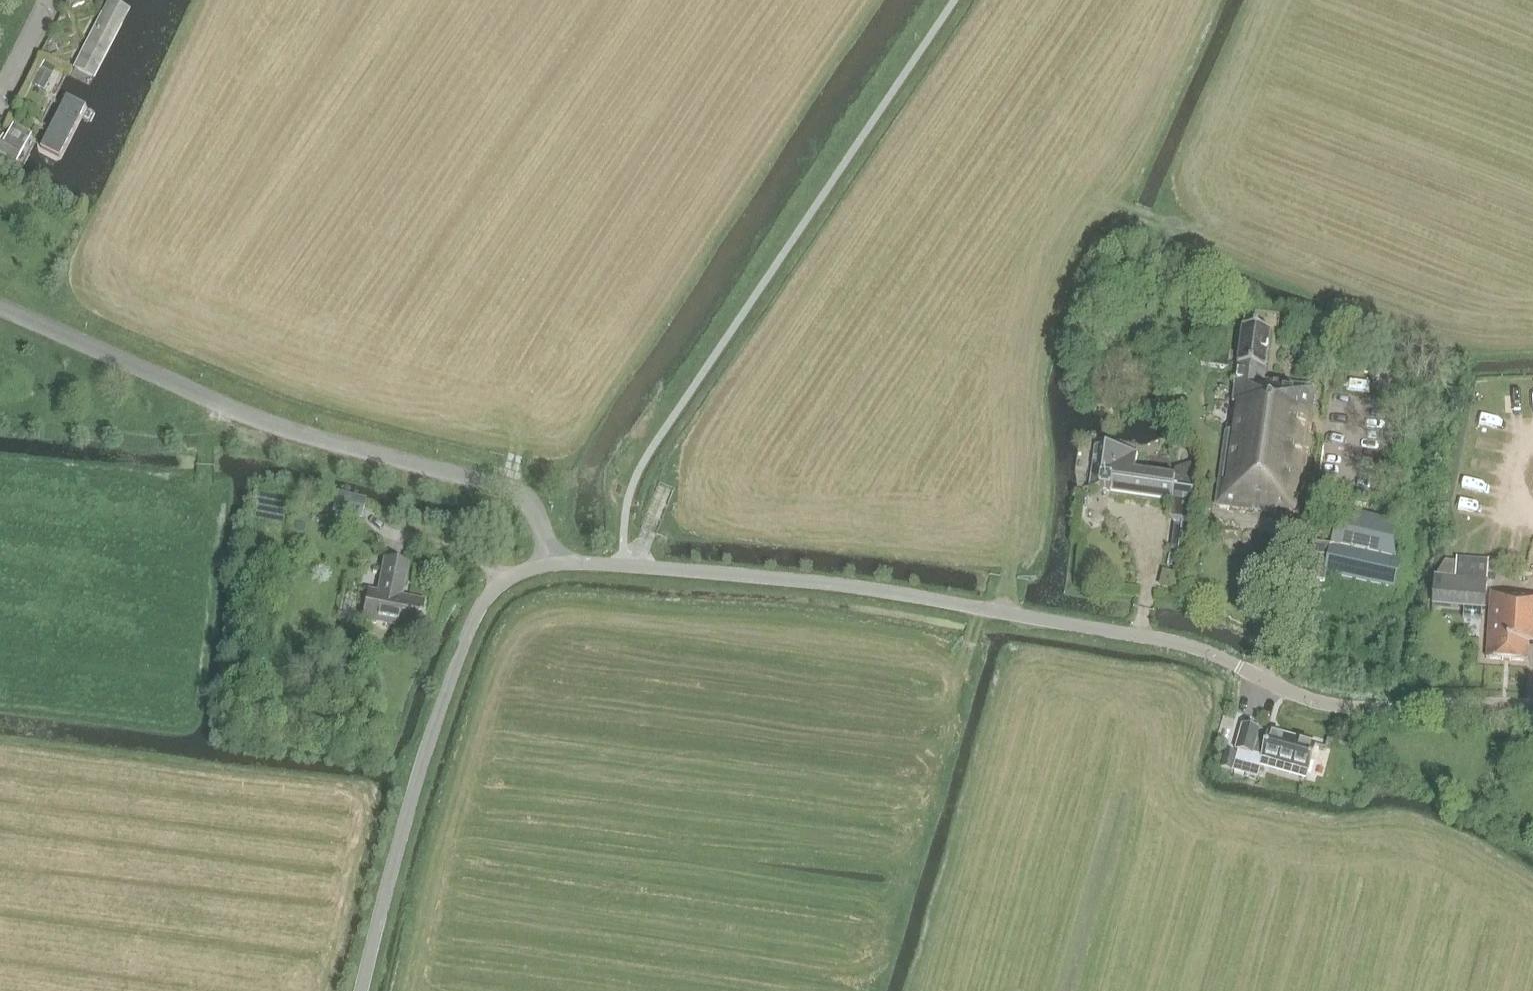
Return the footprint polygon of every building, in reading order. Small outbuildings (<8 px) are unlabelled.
[(115,0),(108,0),(82,51),(100,60),(127,6),(115,0)] [(48,79),(44,77),(50,67),(42,63),(31,84),(42,90),(48,79)] [(74,111),(56,102),(29,156),(47,165),(74,111)] [(23,147),(2,135),(0,139),(0,153),(16,161),(23,147)] [(1298,512),(1316,389),(1265,382),(1272,333),(1244,329),(1230,425),(1227,424),(1216,505),(1276,513),(1276,509),(1298,512)] [(1088,487),(1172,499),(1170,516),(1189,518),(1195,474),(1197,461),(1174,470),(1173,477),(1134,471),(1137,451),(1095,445),(1088,487)] [(341,496),(336,513),(362,519),(365,502),(341,496)] [(1295,545),(1292,572),(1307,574),(1306,579),(1323,581),(1324,576),(1324,572),(1392,588),(1399,561),(1396,560),(1392,520),(1339,507),(1330,545),(1311,543),(1310,547),(1295,545)] [(1174,522),(1170,550),(1186,552),(1190,524),(1174,522)] [(1445,561),(1436,577),(1434,577),(1432,607),(1485,610),(1487,580),(1488,561),(1457,558),(1456,561),(1445,561)] [(383,559),(376,593),(368,591),(362,620),(417,631),(423,602),(402,598),(409,564),(383,559)] [(1490,593),(1486,658),(1527,661),(1528,643),(1532,643),(1532,596),(1490,593)] [(1263,756),(1262,759),(1308,772),(1315,745),(1270,732),(1270,733),(1259,730),(1242,725),(1235,750),(1238,751),(1251,754),(1251,753),(1263,756)] [(1227,751),(1223,769),(1233,772),(1236,760),(1237,754),(1227,751)] [(1236,760),(1233,772),(1258,778),(1260,766),(1262,759),(1263,756),(1251,753),(1251,754),(1238,751),(1237,754),(1236,760)]
